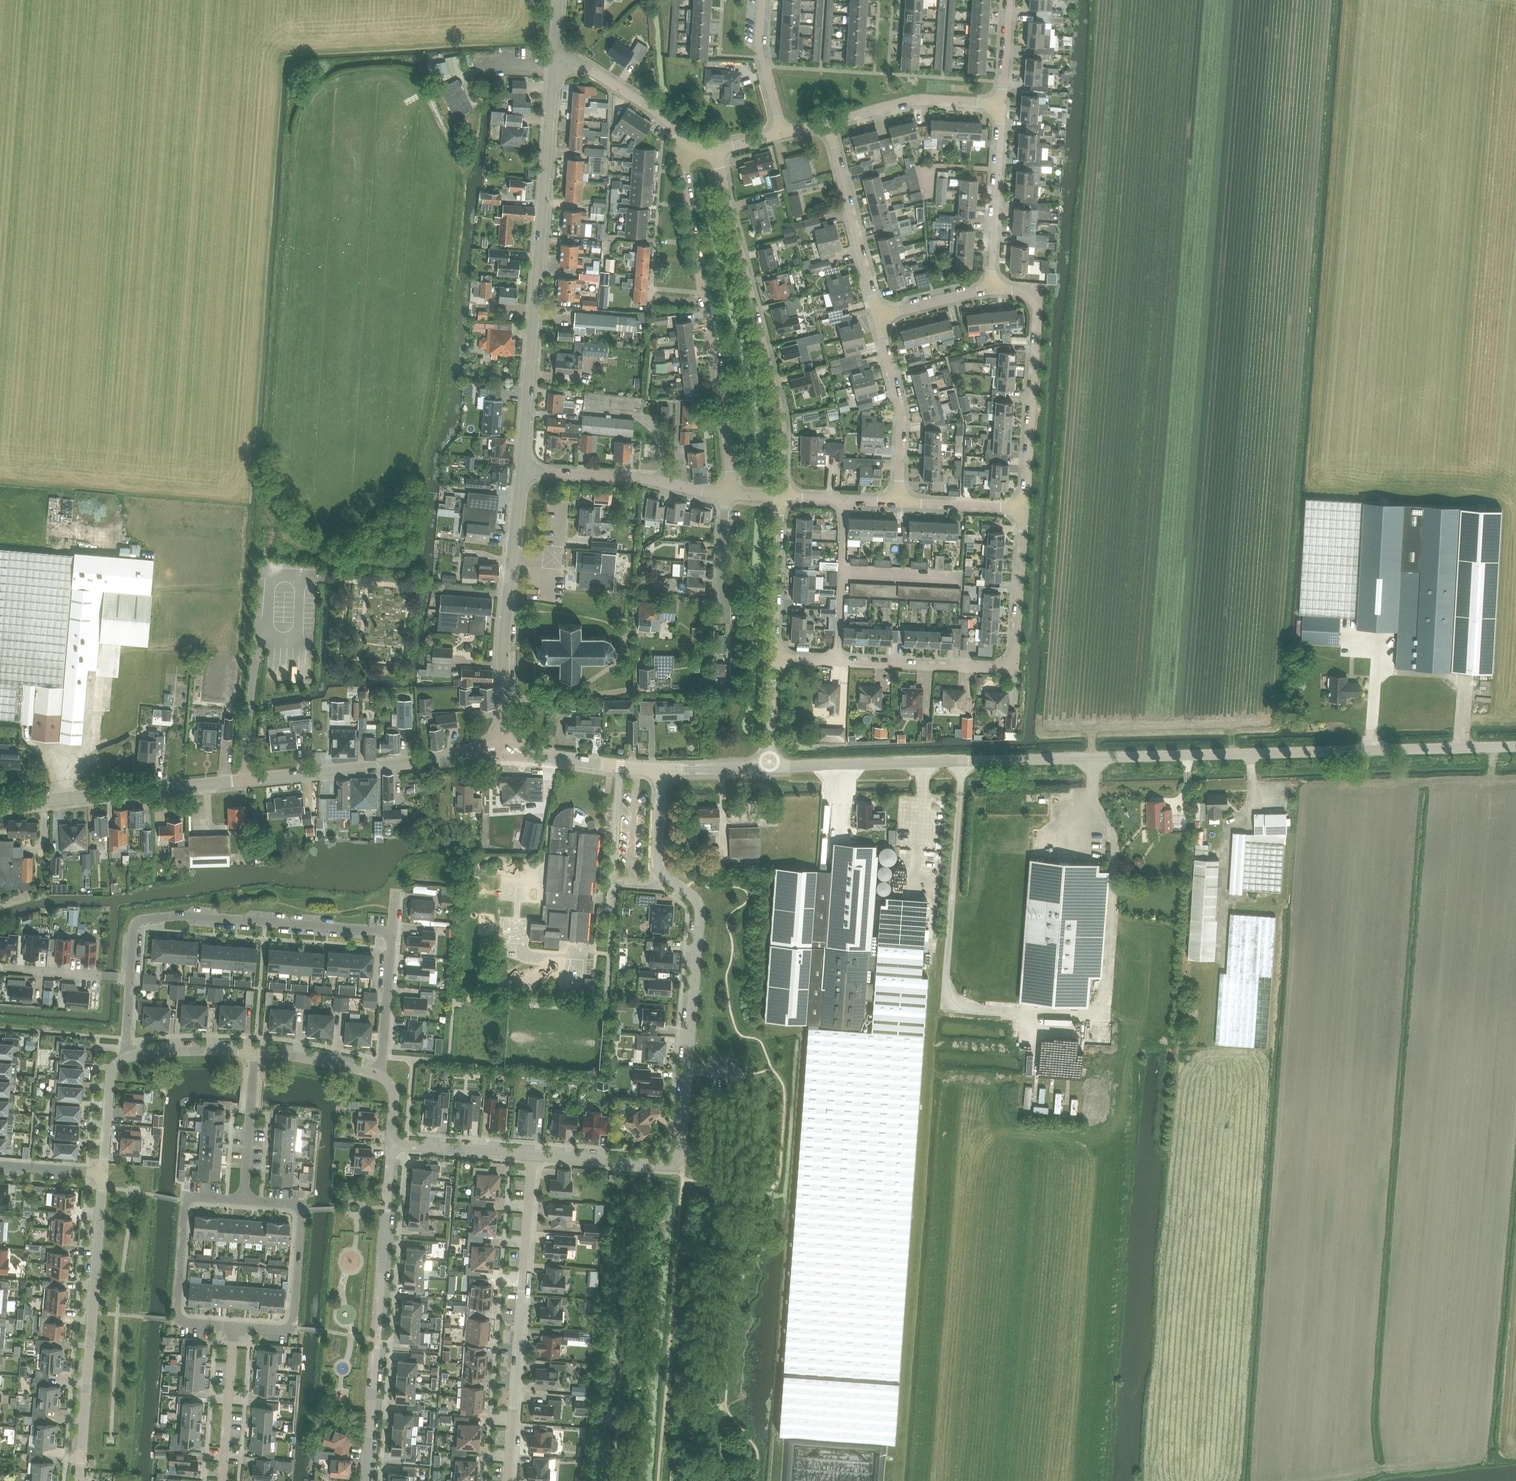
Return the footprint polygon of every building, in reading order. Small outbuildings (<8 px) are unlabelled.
[(601,27),(604,0),(587,0),(584,25),(601,27)] [(693,10),(711,11),(712,0),(693,0),(693,10)] [(782,11),(800,12),(800,0),(783,0),(782,11)] [(972,11),(989,12),(989,0),(983,0),(972,0),(972,11)] [(1028,1),(1030,1),(1029,9),(1037,9),(1036,15),(1051,16),(1052,10),(1052,0),(1028,0),(1028,1)] [(850,3),(849,15),(866,16),(867,4),(850,3)] [(905,7),(904,19),(921,20),(922,14),(926,14),(927,8),(922,8),(905,7)] [(693,10),(692,22),(710,23),(711,11),(693,10)] [(782,11),(782,23),(799,24),(799,18),(805,18),(805,12),(800,12),(782,11)] [(972,11),(971,23),(988,24),(989,12),(972,11)] [(849,15),(849,27),(865,29),(866,16),(849,15)] [(1026,28),(1026,33),(1050,35),(1051,29),(1044,28),(1045,22),(1052,23),(1063,23),(1063,17),(1051,16),(1036,15),(1036,21),(1028,21),(1028,28),(1026,28)] [(904,19),(903,31),(921,32),(921,20),(904,19)] [(692,22),(691,34),(709,35),(710,23),(692,22)] [(782,23),(781,35),(798,36),(799,24),(782,23)] [(971,23),(970,35),(987,37),(988,24),(971,23)] [(849,27),(848,40),(865,41),(865,29),(849,27)] [(903,31),(903,43),(920,44),(920,37),(924,37),(924,32),(921,32),(903,31)] [(1026,33),(1025,38),(1027,39),(1027,46),(1034,47),(1034,53),(1047,53),(1054,54),(1054,48),(1049,47),(1050,35),(1026,33)] [(691,34),(690,46),(708,47),(709,35),(691,34)] [(781,35),(780,47),(803,49),(804,37),(798,36),(781,35)] [(970,35),(969,48),(986,49),(987,37),(970,35)] [(633,51),(616,40),(608,54),(614,58),(614,59),(625,66),(632,56),(641,61),(650,47),(640,41),(633,51)] [(848,40),(847,52),(864,53),(865,41),(848,40)] [(903,43),(902,55),(919,56),(920,44),(903,43)] [(690,58),(701,59),(708,59),(708,47),(690,46),(689,58),(690,58)] [(780,47),(779,59),(797,60),(797,54),(802,54),(803,49),(780,47)] [(969,48),(968,60),(986,61),(986,49),(969,48)] [(847,52),(846,64),(851,64),(863,65),(864,53),(847,52)] [(1024,66),(1023,71),(1048,72),(1058,73),(1059,68),(1042,67),(1042,59),(1047,60),(1047,53),(1034,53),(1034,59),(1026,58),(1025,66),(1024,66)] [(445,58),(447,73),(461,71),(458,55),(445,58)] [(902,55),(901,67),(906,67),(918,68),(919,56),(902,55)] [(968,60),(968,72),(972,72),(985,73),(986,61),(968,60)] [(706,70),(706,82),(723,83),(722,102),(737,103),(737,102),(743,103),(743,92),(738,91),(739,72),(706,70)] [(1023,71),(1023,76),(1025,76),(1024,83),(1030,84),(1030,90),(1032,90),(1046,91),(1047,91),(1048,78),(1048,72),(1023,71)] [(454,81),(442,87),(456,116),(471,108),(472,108),(461,85),(463,83),(458,79),(454,81)] [(513,111),(530,112),(531,99),(526,99),(527,81),(512,80),(512,93),(507,92),(507,98),(513,99),(513,111)] [(573,91),(572,105),(585,106),(586,94),(596,95),(596,89),(593,86),(578,85),(578,91),(573,91)] [(1022,95),(1021,108),(1048,110),(1048,104),(1045,104),(1038,103),(1039,97),(1046,97),(1046,91),(1032,90),(1031,96),(1022,95)] [(572,105),(571,120),(584,121),(585,106),(572,105)] [(616,126),(612,132),(616,135),(619,131),(618,130),(620,128),(628,133),(639,116),(635,113),(636,111),(629,107),(627,108),(616,125),(616,126)] [(1021,108),(1020,121),(1026,121),(1026,127),(1041,128),(1041,122),(1037,122),(1037,114),(1050,114),(1050,110),(1048,110),(1021,108)] [(502,144),(527,146),(529,126),(521,126),(522,115),(507,114),(507,113),(492,112),(491,123),(504,124),(502,144)] [(645,117),(644,118),(640,116),(629,133),(637,138),(635,140),(635,145),(640,146),(641,141),(652,123),(651,123),(653,121),(645,117)] [(905,123),(901,124),(905,141),(917,138),(917,140),(924,139),(923,126),(917,126),(915,117),(904,120),(905,123)] [(931,125),(923,126),(924,139),(930,139),(930,136),(937,136),(936,144),(938,144),(942,145),(942,143),(944,120),(931,119),(931,125)] [(571,120),(570,134),(589,136),(595,136),(595,130),(589,130),(589,129),(583,128),(584,121),(571,120)] [(944,120),(942,143),(946,144),(948,144),(948,137),(955,138),(956,121),(944,120)] [(956,121),(955,138),(962,138),(961,144),(962,145),(962,151),(967,151),(969,122),(956,121)] [(969,122),(967,151),(970,151),(971,145),(973,145),(973,139),(980,139),(981,122),(969,122)] [(901,124),(888,127),(892,144),(905,141),(901,124)] [(1019,133),(1018,146),(1042,147),(1047,148),(1048,144),(1048,143),(1039,143),(1040,135),(1043,135),(1044,128),(1041,128),(1026,127),(1025,133),(1019,133)] [(876,130),(864,133),(869,155),(874,154),(873,149),(880,147),(876,130)] [(865,157),(869,155),(864,133),(859,134),(858,132),(857,131),(853,132),(852,134),(853,135),(852,136),(856,152),(863,151),(865,157)] [(570,134),(569,149),(581,149),(582,142),(588,143),(588,141),(589,136),(570,134)] [(892,144),(886,145),(891,165),(897,163),(894,149),(892,144)] [(886,145),(880,147),(882,152),(885,166),(891,165),(886,145)] [(1018,146),(1017,158),(1024,159),(1023,164),(1042,166),(1052,166),(1052,160),(1047,160),(1041,159),(1042,147),(1018,146)] [(626,147),(626,152),(631,153),(631,152),(634,152),(633,162),(654,163),(654,158),(656,158),(657,150),(655,150),(655,149),(639,148),(634,147),(634,148),(626,147)] [(585,148),(584,155),(605,157),(606,150),(585,148)] [(748,165),(739,167),(744,184),(752,182),(751,177),(760,175),(758,168),(773,164),(770,151),(754,155),(755,160),(747,162),(748,165)] [(788,172),(783,173),(787,191),(804,187),(803,180),(813,178),(807,153),(785,159),(788,172)] [(569,159),(567,180),(583,181),(583,173),(589,174),(606,175),(607,157),(591,156),(590,163),(584,162),(584,161),(569,159)] [(625,161),(624,166),(630,166),(633,166),(632,176),(652,177),(653,172),(655,172),(656,163),(654,163),(633,162),(625,161)] [(865,166),(860,167),(861,173),(866,171),(873,170),(872,164),(865,166)] [(1016,170),(1015,183),(1038,185),(1045,185),(1045,180),(1040,180),(1040,172),(1041,172),(1042,166),(1023,164),(1023,171),(1016,170)] [(873,170),(866,171),(868,177),(879,174),(879,172),(883,171),(882,168),(873,170)] [(780,174),(771,176),(774,191),(784,188),(780,174)] [(868,177),(862,179),(866,191),(896,183),(895,178),(895,179),(881,182),(879,174),(868,177)] [(905,174),(894,177),(895,178),(895,179),(895,178),(896,183),(907,180),(906,174),(905,174)] [(623,184),(623,189),(631,189),(651,191),(653,191),(654,182),(652,182),(652,177),(632,176),(631,185),(629,185),(629,184),(623,184)] [(937,177),(936,190),(947,190),(947,178),(937,177)] [(961,178),(960,191),(976,192),(977,180),(961,178)] [(516,198),(531,199),(532,181),(511,179),(510,190),(516,190),(516,198)] [(565,200),(581,201),(583,181),(567,180),(565,200)] [(896,183),(866,191),(869,203),(886,199),(885,199),(884,192),(898,188),(896,183)] [(1015,183),(1015,196),(1020,196),(1020,202),(1037,203),(1037,197),(1038,197),(1038,185),(1015,183)] [(622,197),(622,202),(630,203),(650,205),(650,204),(652,205),(653,196),(651,196),(651,191),(631,189),(630,199),(627,199),(627,198),(622,197)] [(909,194),(911,201),(922,198),(921,190),(909,194)] [(936,197),(935,202),(946,203),(947,190),(936,190),(936,197)] [(777,191),(765,193),(767,200),(778,198),(777,191)] [(960,191),(959,204),(976,205),(976,192),(960,191)] [(483,202),(500,203),(501,194),(484,193),(483,202)] [(799,194),(789,196),(793,216),(803,213),(799,194)] [(594,205),(605,206),(606,199),(594,198),(594,205)] [(734,199),(735,207),(744,205),(743,198),(734,199)] [(886,199),(869,203),(872,215),(889,211),(886,199)] [(764,201),(749,204),(755,230),(762,228),(763,232),(771,230),(770,226),(771,226),(764,201)] [(1014,207),(1013,220),(1030,221),(1031,209),(1038,209),(1050,210),(1050,204),(1037,203),(1020,202),(1020,208),(1014,207)] [(939,218),(939,221),(968,223),(969,217),(975,217),(976,205),(959,204),(958,213),(957,213),(955,215),(955,216),(940,215),(939,218)] [(495,217),(495,224),(500,224),(498,244),(511,245),(514,218),(534,220),(535,207),(534,207),(503,205),(502,217),(495,217)] [(603,207),(592,206),(591,218),(602,219),(603,207)] [(619,207),(619,212),(624,212),(627,212),(626,221),(647,223),(647,218),(649,218),(650,210),(648,209),(628,207),(628,208),(619,207)] [(565,210),(564,220),(580,222),(580,221),(580,217),(586,218),(586,213),(580,212),(581,211),(565,210)] [(889,211),(872,215),(875,227),(882,226),(884,231),(899,228),(911,225),(909,218),(897,221),(894,210),(889,211)] [(818,216),(803,220),(806,231),(814,229),(817,241),(838,236),(834,224),(828,225),(821,227),(820,222),(818,216)] [(580,222),(564,220),(563,231),(579,232),(578,235),(585,236),(586,222),(580,221),(580,222)] [(1013,220),(1012,233),(1018,233),(1017,239),(1035,240),(1047,241),(1048,235),(1036,234),(1030,234),(1030,222),(1030,221),(1013,220)] [(617,230),(617,235),(625,235),(625,236),(646,237),(648,237),(649,228),(647,228),(647,223),(626,221),(626,231),(623,231),(623,230),(617,230)] [(937,221),(937,227),(951,228),(950,241),(973,242),(974,229),(968,229),(968,223),(939,221),(937,221)] [(911,225),(899,228),(901,234),(912,231),(911,225)] [(894,235),(877,239),(881,251),(898,247),(894,235)] [(796,236),(784,239),(786,247),(798,244),(796,236)] [(838,236),(817,241),(820,254),(841,249),(838,236)] [(1011,245),(1011,257),(1034,259),(1034,254),(1028,254),(1028,246),(1035,246),(1035,240),(1017,239),(1017,245),(1011,245)] [(592,252),(600,252),(601,241),(589,241),(588,247),(592,247),(592,252)] [(950,241),(949,253),(956,253),(972,255),(973,242),(950,241)] [(562,244),(561,255),(578,256),(578,252),(583,252),(583,246),(578,246),(578,245),(562,244)] [(625,258),(649,260),(650,245),(638,244),(638,249),(625,248),(625,258)] [(898,247),(881,251),(884,264),(901,259),(899,253),(905,251),(905,250),(910,249),(909,244),(903,246),(898,247)] [(772,247),(758,250),(761,261),(759,262),(762,270),(777,266),(772,247)] [(508,260),(509,250),(490,249),(489,263),(499,263),(499,274),(518,276),(519,260),(508,260)] [(956,253),(955,266),(972,267),(972,255),(956,253)] [(578,256),(561,255),(560,266),(576,267),(576,266),(582,267),(582,260),(577,260),(578,256)] [(636,273),(648,274),(649,260),(625,258),(621,257),(620,263),(623,263),(631,264),(630,266),(636,266),(636,273)] [(1011,257),(1010,270),(1027,271),(1027,264),(1033,264),(1034,259),(1011,257)] [(901,259),(884,264),(887,276),(904,272),(909,270),(915,269),(914,264),(908,266),(908,265),(902,266),(901,259)] [(829,260),(810,265),(811,272),(824,269),(831,267),(829,260)] [(831,267),(824,269),(830,292),(850,287),(847,275),(841,277),(838,265),(831,267)] [(586,273),(598,274),(599,267),(587,266),(586,273)] [(765,289),(764,291),(765,295),(767,297),(769,296),(769,297),(774,296),(774,299),(789,295),(787,284),(791,283),(788,269),(778,271),(779,277),(765,281),(767,289),(765,289)] [(904,272),(887,276),(890,288),(907,284),(905,276),(910,275),(909,270),(904,272)] [(600,284),(608,285),(608,272),(601,272),(600,284)] [(927,272),(915,275),(918,288),(930,285),(927,272)] [(580,273),(579,280),(581,280),(587,281),(597,282),(599,282),(600,275),(598,275),(588,274),(580,273)] [(635,288),(647,289),(648,274),(636,273),(635,279),(629,278),(629,282),(623,281),(623,287),(630,288),(630,287),(635,288)] [(575,280),(576,279),(560,277),(560,279),(558,279),(557,280),(556,283),(558,285),(559,285),(559,289),(575,290),(575,286),(581,287),(581,280),(579,280),(575,280)] [(491,287),(491,281),(481,280),(480,296),(490,297),(491,293),(500,294),(499,302),(516,303),(516,301),(517,300),(517,297),(517,296),(517,289),(491,287)] [(834,310),(828,311),(830,318),(843,314),(840,303),(853,300),(850,287),(830,292),(834,310)] [(646,303),(647,289),(635,288),(634,302),(646,303)] [(558,300),(573,301),(574,301),(580,301),(581,295),(575,294),(575,290),(559,289),(558,300)] [(785,305),(771,309),(773,315),(774,315),(775,319),(774,319),(774,320),(775,320),(778,333),(800,328),(796,308),(800,307),(798,297),(784,300),(785,305)] [(584,300),(583,308),(597,309),(598,301),(584,300)] [(1016,309),(1003,310),(1007,343),(1011,342),(1009,327),(1024,325),(1023,315),(1017,316),(1016,309)] [(1003,310),(991,311),(993,328),(1001,328),(1002,343),(1007,343),(1003,310)] [(991,311),(978,313),(980,330),(981,335),(981,342),(986,342),(985,329),(993,328),(991,311)] [(618,331),(634,333),(635,332),(636,332),(637,318),(574,312),(574,327),(586,328),(586,327),(588,328),(604,330),(604,329),(618,330),(618,331)] [(980,330),(978,313),(966,314),(968,331),(980,330)] [(843,314),(830,318),(831,324),(838,322),(842,339),(862,334),(859,322),(846,325),(843,314)] [(937,321),(941,338),(953,335),(954,339),(961,337),(958,324),(951,326),(949,318),(937,321)] [(678,332),(670,333),(671,336),(693,334),(692,329),(693,328),(694,327),(693,322),(692,322),(691,322),(691,321),(677,323),(678,332)] [(929,341),(941,338),(937,321),(925,324),(929,341)] [(917,344),(929,341),(925,324),(913,327),(917,344)] [(586,328),(574,327),(573,330),(558,328),(557,339),(574,341),(574,333),(586,335),(586,328)] [(909,366),(921,363),(918,349),(917,344),(913,327),(901,330),(903,338),(896,340),(898,349),(912,345),(915,356),(907,358),(909,366)] [(487,349),(486,352),(491,353),(491,358),(496,358),(497,353),(513,354),(514,338),(510,338),(511,331),(488,329),(487,339),(487,349)] [(797,344),(781,348),(784,359),(799,355),(801,361),(809,359),(806,345),(821,341),(819,333),(796,339),(797,344)] [(693,334),(671,336),(671,340),(679,339),(680,348),(694,346),(693,334)] [(846,354),(831,357),(834,366),(841,364),(855,360),(860,359),(858,351),(857,351),(856,349),(865,347),(862,334),(842,339),(846,354)] [(651,348),(658,348),(657,338),(650,339),(651,348)] [(584,341),(582,355),(607,357),(609,344),(584,341)] [(986,357),(986,363),(992,363),(998,363),(1015,365),(1016,352),(1009,352),(1009,346),(1000,345),(994,347),(994,352),(998,353),(998,357),(986,357)] [(694,346),(680,348),(681,356),(673,357),(673,362),(696,359),(694,346)] [(918,349),(921,363),(926,361),(923,348),(918,349)] [(558,353),(556,372),(573,373),(574,366),(582,367),(583,355),(575,354),(575,355),(571,355),(571,354),(558,353)] [(696,359),(673,362),(674,366),(682,365),(683,373),(697,372),(696,359)] [(855,360),(841,364),(844,376),(851,374),(854,386),(874,381),(871,369),(858,372),(855,360)] [(959,362),(950,362),(953,373),(958,374),(959,362)] [(992,363),(991,376),(997,376),(1014,377),(1015,365),(998,363),(992,363)] [(942,369),(944,377),(951,376),(949,368),(942,369)] [(806,376),(791,380),(794,392),(809,388),(810,395),(821,392),(815,369),(805,371),(806,376)] [(914,385),(930,381),(937,379),(935,375),(929,376),(927,369),(911,373),(914,385)] [(697,372),(683,373),(684,382),(677,383),(677,387),(699,384),(697,372)] [(951,376),(944,377),(946,386),(953,384),(951,376)] [(1014,377),(997,376),(996,389),(992,389),(992,394),(1006,395),(1006,389),(1013,390),(1014,377)] [(874,381),(854,386),(860,409),(873,406),(870,396),(877,394),(874,381)] [(930,381),(914,385),(918,397),(934,393),(939,392),(938,386),(932,388),(930,381)] [(612,394),(612,384),(603,383),(602,394),(612,394)] [(699,384),(677,387),(678,391),(686,390),(687,399),(700,397),(699,384)] [(480,387),(480,395),(485,395),(484,399),(482,433),(500,434),(503,401),(499,400),(499,397),(500,397),(501,389),(480,387)] [(948,393),(951,402),(957,400),(955,392),(948,393)] [(549,393),(547,411),(562,412),(564,395),(549,393)] [(934,393),(918,397),(921,410),(937,406),(934,393)] [(1006,395),(992,394),(991,401),(995,401),(995,414),(1012,415),(1013,402),(1005,402),(1006,395)] [(957,400),(951,402),(953,410),(959,408),(957,400)] [(961,404),(963,411),(970,409),(968,402),(961,404)] [(932,420),(933,425),(945,423),(942,411),(938,412),(937,406),(921,410),(924,422),(932,420)] [(684,427),(697,427),(698,408),(685,407),(684,427)] [(836,410),(825,410),(826,420),(836,419),(836,410)] [(863,410),(861,433),(882,434),(883,421),(869,420),(870,411),(863,410)] [(1012,415),(995,414),(994,426),(1011,427),(1012,415)] [(581,431),(632,436),(633,420),(583,415),(581,431)] [(549,418),(548,429),(581,433),(582,424),(565,423),(565,419),(549,418)] [(924,442),(941,443),(946,443),(947,431),(947,423),(945,423),(933,425),(933,430),(925,429),(924,442)] [(1011,427),(994,426),(993,438),(1010,440),(1011,427)] [(547,434),(546,447),(556,448),(556,450),(559,451),(560,449),(561,449),(562,447),(563,437),(571,438),(571,442),(577,443),(578,433),(551,430),(551,435),(547,434)] [(682,432),(682,444),(690,444),(690,432),(682,432)] [(861,433),(860,446),(881,447),(882,434),(861,433)] [(593,435),(582,434),(581,451),(592,451),(593,435)] [(835,460),(844,460),(844,457),(844,442),(825,441),(825,437),(802,436),(801,450),(802,450),(802,462),(825,463),(825,452),(836,453),(835,460)] [(485,449),(484,457),(491,458),(491,461),(492,461),(508,462),(509,451),(506,451),(505,450),(506,439),(493,438),(492,449),(485,449)] [(985,450),(985,457),(986,457),(986,456),(1002,458),(1002,452),(1009,452),(1010,440),(993,438),(988,438),(988,443),(987,443),(987,450),(985,450)] [(614,460),(630,461),(630,453),(632,453),(633,443),(615,441),(614,460)] [(688,452),(689,465),(692,464),(694,483),(707,481),(703,442),(693,443),(694,452),(688,452)] [(924,442),(924,455),(940,455),(945,456),(945,450),(941,450),(941,443),(924,442)] [(906,463),(918,464),(918,456),(906,455),(906,463)] [(924,455),(924,467),(940,468),(940,455),(924,455)] [(987,476),(1008,477),(1008,464),(1002,464),(1002,458),(986,456),(986,457),(985,463),(991,463),(991,469),(984,468),(984,471),(978,470),(978,475),(987,476)] [(843,469),(854,470),(854,466),(861,466),(860,483),(879,484),(880,467),(873,466),(874,459),(844,457),(844,460),(843,469)] [(480,472),(480,479),(466,477),(466,486),(490,488),(490,482),(506,484),(507,465),(491,463),(490,472),(480,472)] [(908,467),(908,476),(919,476),(919,467),(908,467)] [(940,468),(924,467),(923,480),(939,481),(940,468)] [(976,483),(976,475),(971,474),(964,474),(963,486),(973,487),(973,482),(976,483)] [(987,476),(987,480),(991,480),(990,496),(999,497),(1000,489),(1007,490),(1008,477),(987,476)] [(464,504),(461,523),(467,524),(466,537),(488,539),(489,530),(494,531),(498,495),(468,492),(468,493),(463,493),(462,504),(464,504)] [(601,501),(609,501),(610,494),(596,493),(595,503),(601,504),(601,501)] [(100,514),(99,534),(115,534),(116,524),(122,524),(122,521),(111,521),(111,510),(110,510),(111,496),(73,494),(72,506),(65,505),(65,512),(100,514)] [(455,510),(456,497),(447,496),(446,509),(455,510)] [(662,522),(665,506),(658,505),(659,499),(647,497),(645,516),(651,516),(650,520),(662,522)] [(1306,498),(1300,614),(1304,614),(1340,616),(1358,617),(1364,501),(1306,498)] [(684,521),(685,511),(686,502),(675,501),(674,507),(667,506),(666,518),(665,522),(678,524),(678,520),(683,521),(684,521)] [(1358,617),(1357,628),(1398,630),(1396,667),(1451,670),(1460,507),(1365,501),(1364,501),(1358,617)] [(581,507),(580,520),(602,522),(602,518),(603,510),(603,506),(594,505),(593,508),(581,507)] [(691,512),(685,511),(684,521),(683,521),(683,524),(690,525),(691,519),(710,522),(711,508),(706,506),(705,509),(691,507),(691,512)] [(1461,507),(1452,670),(1493,672),(1502,509),(1461,507)] [(796,517),(796,527),(821,528),(821,524),(812,524),(813,517),(796,517)] [(861,519),(849,519),(848,540),(860,540),(861,519)] [(861,519),(860,540),(872,541),(872,535),(872,520),(861,519)] [(602,522),(580,520),(579,534),(601,536),(602,526),(602,523),(602,522)] [(872,535),(884,536),(884,520),(872,520),(872,535)] [(884,520),(884,536),(896,536),(896,521),(884,520)] [(920,536),(921,521),(909,521),(908,527),(903,527),(902,542),(913,543),(913,536),(920,536)] [(921,521),(920,536),(932,537),(933,522),(921,521)] [(945,522),(933,522),(932,537),(933,537),(932,543),(937,543),(938,537),(944,537),(945,522)] [(957,523),(945,522),(944,537),(956,538),(957,523)] [(987,537),(987,543),(1003,545),(1004,532),(993,531),(994,525),(982,524),(981,537),(987,537)] [(796,527),(795,540),(811,541),(812,532),(821,533),(821,528),(796,527)] [(441,532),(440,539),(466,542),(466,537),(461,536),(461,535),(457,534),(441,532)] [(688,559),(700,559),(706,560),(706,548),(701,548),(701,541),(685,540),(684,548),(688,548),(688,558),(688,559)] [(795,540),(795,553),(820,554),(820,553),(820,550),(811,549),(811,541),(795,540)] [(591,541),(591,550),(617,552),(617,542),(591,541)] [(1002,557),(1003,545),(987,543),(986,555),(986,556),(1002,557)] [(0,548),(0,667),(11,549),(0,548)] [(11,549),(0,667),(0,683),(26,685),(36,686),(62,688),(64,666),(72,585),(75,555),(11,549)] [(461,549),(460,563),(464,563),(462,577),(463,577),(477,578),(479,578),(496,579),(498,578),(498,564),(478,563),(479,550),(461,549)] [(577,551),(576,569),(581,570),(580,584),(587,584),(587,587),(599,588),(599,587),(604,587),(604,588),(614,589),(617,554),(602,553),(577,551)] [(154,559),(75,552),(72,585),(104,588),(151,593),(154,559)] [(795,553),(794,563),(809,564),(810,564),(811,558),(815,558),(820,558),(820,554),(795,553)] [(935,569),(943,569),(943,563),(944,563),(944,556),(936,555),(935,569)] [(985,568),(1001,569),(1002,557),(986,556),(986,555),(981,555),(980,561),(985,561),(985,568)] [(680,564),(679,576),(683,576),(683,575),(687,575),(687,576),(699,577),(705,577),(705,565),(700,565),(700,559),(688,559),(688,558),(684,558),(684,564),(680,564)] [(984,580),(984,586),(988,586),(989,580),(1000,581),(1001,569),(985,568),(984,580)] [(791,577),(791,581),(792,582),(793,582),(793,587),(815,588),(815,575),(808,575),(794,574),(794,576),(792,576),(791,577)] [(680,584),(680,590),(681,592),(686,592),(686,593),(704,594),(704,583),(699,582),(699,577),(687,576),(687,575),(683,575),(683,576),(683,582),(682,582),(680,584)] [(104,588),(72,585),(64,666),(88,669),(96,669),(99,641),(104,588)] [(974,585),(974,590),(981,590),(980,591),(984,592),(983,597),(983,604),(999,605),(1000,593),(988,593),(988,586),(984,586),(976,585),(974,585)] [(793,587),(793,600),(807,601),(814,601),(815,588),(793,587)] [(151,593),(104,588),(99,641),(148,645),(153,593),(151,593)] [(439,610),(486,614),(491,615),(493,599),(441,595),(439,610)] [(638,629),(660,631),(661,619),(675,620),(676,601),(657,600),(657,603),(641,602),(638,629)] [(983,604),(982,616),(998,617),(999,605),(983,604)] [(439,610),(438,630),(484,634),(486,614),(439,610)] [(792,623),(791,627),(814,629),(814,624),(806,624),(806,615),(792,614),(792,615),(791,615),(789,616),(789,622),(790,622),(792,623)] [(1298,619),(1297,634),(1303,635),(1303,642),(1339,644),(1340,616),(1304,614),(1304,620),(1298,619)] [(982,616),(981,628),(997,630),(998,617),(982,616)] [(843,626),(843,643),(855,643),(856,627),(856,621),(850,621),(849,627),(843,626)] [(856,627),(855,643),(867,644),(868,628),(868,622),(856,621),(856,627)] [(582,679),(580,677),(581,663),(590,663),(590,665),(593,665),(593,663),(601,663),(601,665),(603,665),(603,663),(608,660),(610,662),(612,661),(610,659),(613,656),(616,656),(616,654),(614,654),(614,649),(616,649),(616,646),(614,646),(611,642),(612,640),(611,639),(609,640),(603,638),(604,636),(601,636),(601,638),(593,638),(593,635),(591,635),(591,637),(581,637),(582,627),(583,625),(582,623),(579,625),(562,625),(559,622),(558,624),(559,626),(559,637),(555,637),(555,635),(553,635),(553,637),(548,637),(548,635),(546,635),(546,637),(543,637),(541,635),(540,637),(541,638),(541,644),(537,644),(535,642),(534,643),(536,646),(536,653),(534,655),(535,656),(538,654),(541,654),(540,661),(539,661),(540,663),(543,662),(546,662),(546,664),(548,664),(548,662),(552,662),(552,664),(554,664),(554,662),(559,662),(559,677),(558,678),(559,680),(561,678),(579,678),(581,680),(582,679)] [(880,628),(880,626),(874,626),(873,628),(868,628),(867,644),(879,644),(880,628)] [(880,628),(879,644),(891,645),(892,627),(886,626),(886,628),(880,628)] [(910,629),(898,629),(897,640),(903,641),(903,645),(916,646),(916,630),(916,627),(910,626),(910,629)] [(814,629),(791,627),(791,633),(790,633),(789,633),(789,638),(789,639),(791,639),(791,641),(797,641),(797,647),(809,647),(809,640),(805,640),(806,632),(814,633),(814,629)] [(934,631),(929,630),(928,646),(940,647),(941,631),(941,628),(935,627),(934,631)] [(947,631),(941,631),(940,647),(953,648),(953,628),(947,628),(947,631)] [(997,630),(981,628),(980,641),(978,641),(978,645),(988,646),(988,641),(996,642),(997,630)] [(916,630),(916,646),(928,646),(929,630),(916,630)] [(428,654),(426,676),(451,677),(453,649),(433,647),(432,654),(428,654)] [(114,652),(104,652),(103,678),(113,679),(114,652)] [(284,652),(284,671),(292,671),(292,652),(284,652)] [(654,668),(639,669),(640,687),(655,686),(655,681),(666,681),(665,664),(673,664),(673,655),(654,655),(654,668)] [(714,676),(725,676),(725,664),(714,664),(714,676)] [(279,678),(279,666),(266,665),(265,677),(279,678)] [(81,743),(88,669),(64,666),(62,688),(58,741),(81,743)] [(461,669),(460,685),(473,685),(473,681),(492,682),(493,674),(493,671),(461,669)] [(1348,682),(1348,676),(1331,675),(1330,700),(1341,700),(1342,696),(1358,697),(1359,683),(1348,682)] [(22,720),(26,685),(0,683),(0,718),(22,720)] [(816,699),(815,706),(824,706),(824,705),(830,705),(830,714),(837,714),(838,691),(839,684),(832,684),(818,683),(817,699),(816,699)] [(36,686),(26,685),(22,720),(22,722),(32,723),(36,686)] [(860,685),(859,706),(880,707),(881,693),(874,693),(874,686),(860,685)] [(58,741),(62,688),(36,686),(32,723),(31,738),(58,741)] [(473,703),(481,703),(481,709),(494,709),(494,688),(481,688),(481,695),(472,695),(472,689),(461,689),(461,705),(473,705),(473,703)] [(902,688),(902,709),(915,709),(915,717),(915,718),(923,718),(924,689),(902,688)] [(964,697),(957,697),(957,690),(944,689),(943,706),(950,706),(950,711),(964,712),(964,697)] [(986,691),(985,708),(992,708),(992,713),(1006,713),(1005,726),(1015,727),(1016,711),(1006,710),(1006,699),(999,699),(999,692),(986,691)] [(431,701),(431,699),(420,699),(421,712),(431,712),(431,710),(434,710),(434,701),(431,701)] [(633,712),(633,700),(606,701),(604,703),(604,713),(633,712)] [(301,707),(300,701),(275,705),(276,711),(301,707)] [(398,701),(397,701),(397,713),(397,727),(399,727),(412,727),(412,701),(398,701)] [(640,702),(641,715),(656,714),(656,720),(683,719),(682,703),(657,704),(657,701),(640,702)] [(332,702),(332,720),(343,720),(344,714),(348,715),(348,703),(332,702)] [(467,717),(478,717),(478,707),(467,707),(467,717)] [(441,746),(444,745),(442,735),(444,735),(443,728),(457,726),(455,712),(436,715),(437,723),(430,724),(431,730),(430,730),(432,747),(433,747),(434,749),(440,748),(441,746)] [(198,721),(197,729),(195,729),(193,730),(193,736),(194,738),(196,738),(196,746),(204,746),(203,747),(210,748),(210,747),(218,747),(219,733),(222,733),(222,736),(230,737),(231,717),(223,716),(223,722),(198,721)] [(972,717),(962,716),(962,728),(961,736),(971,737),(972,717)] [(567,722),(566,737),(575,738),(575,739),(579,740),(579,738),(592,739),(593,735),(599,736),(601,719),(578,717),(577,723),(567,722)] [(290,727),(269,729),(272,750),(297,747),(296,733),(311,731),(309,718),(289,721),(290,727)] [(637,720),(628,720),(628,743),(637,743),(637,720)] [(922,722),(922,739),(932,739),(933,722),(922,722)] [(386,740),(380,740),(380,751),(387,751),(388,751),(390,753),(395,753),(396,751),(400,751),(399,743),(399,735),(399,733),(399,727),(397,727),(392,726),(388,726),(388,733),(386,733),(386,740)] [(843,741),(844,729),(822,728),(821,740),(843,741)] [(875,728),(875,736),(885,737),(886,728),(875,728)] [(1005,731),(1004,739),(1016,739),(1017,732),(1014,732),(1014,728),(1006,728),(1005,731)] [(365,740),(364,758),(375,758),(376,729),(365,729),(365,740)] [(332,757),(354,757),(355,731),(332,730),(332,757)] [(148,732),(147,741),(140,740),(138,759),(154,760),(155,746),(161,747),(162,736),(157,735),(157,732),(148,732)] [(7,770),(7,768),(19,769),(20,753),(9,752),(9,750),(0,749),(0,769),(7,770)] [(383,799),(383,810),(385,810),(391,810),(391,799),(393,799),(393,775),(383,775),(383,799)] [(500,777),(499,790),(502,790),(502,806),(510,806),(510,803),(521,803),(521,801),(542,801),(542,778),(527,778),(500,777)] [(350,778),(351,808),(377,808),(376,788),(377,788),(377,778),(350,778)] [(337,798),(326,798),(326,818),(349,818),(349,780),(337,780),(337,781),(337,782),(337,798)] [(456,786),(453,786),(453,795),(456,795),(456,811),(474,811),(481,811),(481,798),(475,798),(472,798),(472,785),(456,785),(456,786)] [(275,801),(267,802),(268,818),(302,815),(303,824),(312,823),(311,810),(305,811),(303,794),(275,798),(275,801)] [(1227,794),(1208,795),(1208,809),(1210,809),(1210,818),(1222,817),(1222,808),(1228,808),(1227,794)] [(1196,799),(1196,819),(1206,820),(1207,800),(1196,799)] [(1159,826),(1160,830),(1173,830),(1172,810),(1165,810),(1165,802),(1148,802),(1149,826),(1159,826)] [(531,921),(530,939),(544,940),(544,946),(559,948),(560,938),(586,940),(589,911),(593,912),(593,903),(590,899),(589,899),(591,880),(595,881),(599,833),(579,832),(572,831),(574,805),(573,805),(573,807),(568,808),(563,809),(559,812),(556,816),(554,820),(552,825),(550,825),(550,826),(551,826),(546,890),(545,904),(543,904),(542,922),(531,921)] [(874,824),(886,824),(886,812),(876,812),(876,813),(874,813),(874,805),(858,805),(858,808),(858,809),(857,811),(857,813),(857,815),(858,817),(858,818),(858,826),(874,826),(874,824)] [(236,825),(236,833),(243,833),(243,832),(243,825),(244,825),(243,807),(228,807),(229,825),(236,825)] [(699,809),(699,822),(712,821),(712,830),(719,830),(719,808),(699,809)] [(128,809),(128,826),(144,825),(143,809),(128,809)] [(115,832),(109,832),(109,850),(117,850),(117,843),(126,843),(126,810),(115,810),(115,832)] [(391,810),(385,810),(385,822),(400,822),(400,810),(391,810)] [(1255,834),(1286,833),(1287,833),(1287,812),(1254,813),(1254,833),(1255,834)] [(95,827),(92,827),(92,836),(94,836),(94,843),(96,843),(96,847),(96,848),(104,847),(103,835),(108,835),(107,827),(107,815),(94,816),(95,827)] [(18,836),(18,837),(36,837),(36,822),(26,822),(26,819),(8,820),(9,837),(18,836)] [(537,847),(542,822),(526,819),(521,844),(537,847)] [(382,833),(382,825),(382,820),(374,820),(374,833),(382,833)] [(169,825),(160,826),(160,839),(169,838),(169,839),(177,839),(177,840),(178,840),(178,846),(171,847),(172,856),(172,871),(189,870),(188,846),(184,846),(183,832),(181,832),(181,822),(169,822),(169,825)] [(60,824),(61,852),(87,851),(86,823),(60,824)] [(730,858),(760,857),(759,827),(729,828),(730,858)] [(152,829),(142,829),(143,843),(143,850),(153,849),(152,843),(152,829)] [(1195,848),(1204,848),(1205,830),(1196,829),(1195,848)] [(1286,833),(1255,834),(1246,834),(1247,833),(1234,833),(1230,893),(1243,894),(1243,890),(1282,892),(1285,844),(1286,844),(1286,833)] [(189,836),(190,846),(190,855),(229,854),(229,835),(189,836)] [(31,888),(32,857),(13,856),(13,840),(0,839),(0,887),(31,888)] [(768,963),(764,1021),(800,1023),(808,1024),(818,1025),(863,1028),(866,981),(875,845),(834,842),(831,871),(775,867),(768,963)] [(52,856),(51,872),(60,873),(61,856),(52,856)] [(1192,918),(1216,920),(1220,860),(1196,858),(1192,918)] [(1025,955),(1022,1001),(1087,1007),(1097,891),(1109,892),(1111,873),(1098,872),(1099,865),(1033,860),(1030,895),(1029,907),(1029,909),(1027,909),(1027,913),(1029,913),(1026,943),(1025,955)] [(67,884),(51,884),(51,892),(67,892),(67,884)] [(442,894),(441,906),(454,907),(456,887),(443,886),(442,894)] [(662,932),(662,933),(664,933),(664,932),(668,933),(669,919),(672,919),(673,906),(656,905),(656,897),(641,895),(640,905),(651,906),(650,923),(653,923),(652,931),(662,932)] [(779,1431),(779,1433),(784,1434),(888,1441),(894,1441),(898,1380),(904,1296),(927,982),(927,976),(921,976),(923,951),(923,939),(924,937),(927,899),(885,896),(885,903),(880,902),(878,934),(874,982),(871,1031),(818,1027),(818,1025),(808,1024),(804,1074),(783,1372),(779,1431)] [(411,909),(412,910),(411,918),(433,919),(435,901),(413,900),(413,902),(411,903),(411,909)] [(67,907),(58,907),(59,924),(67,923),(67,907)] [(1215,1045),(1267,1049),(1276,918),(1231,914),(1227,974),(1220,973),(1215,1045)] [(409,950),(429,951),(429,943),(434,943),(435,931),(423,930),(423,937),(410,936),(409,950)] [(0,936),(0,957),(2,955),(3,956),(3,954),(10,955),(11,949),(17,950),(18,935),(10,934),(9,937),(0,936)] [(25,934),(24,957),(38,958),(39,950),(48,951),(49,938),(40,937),(40,935),(25,934)] [(154,939),(153,958),(164,959),(165,939),(161,939),(161,938),(155,937),(155,939),(154,939)] [(69,961),(70,955),(76,956),(77,945),(77,940),(70,939),(70,940),(57,939),(55,960),(64,960),(64,959),(69,960),(69,961)] [(165,939),(164,959),(175,960),(176,940),(165,939)] [(76,956),(82,956),(81,962),(82,962),(82,961),(86,961),(86,962),(95,963),(97,942),(83,940),(82,945),(77,945),(76,956)] [(176,940),(175,960),(186,961),(187,941),(176,940)] [(187,941),(186,961),(197,962),(198,942),(187,941)] [(673,952),(667,952),(667,943),(655,942),(655,951),(651,950),(649,965),(671,967),(671,965),(673,963),(674,961),(674,958),(674,956),(672,954),(673,952)] [(201,964),(212,965),(213,945),(202,944),(201,964)] [(213,945),(212,965),(223,966),(224,946),(213,945)] [(224,946),(223,966),(234,967),(235,947),(224,946)] [(235,947),(234,967),(244,967),(246,948),(235,947)] [(246,948),(244,967),(255,968),(257,948),(246,948)] [(268,969),(279,970),(281,950),(269,949),(268,969)] [(281,950),(279,970),(290,971),(291,951),(281,950)] [(291,951),(290,971),(301,972),(302,952),(291,951)] [(302,952),(301,972),(312,973),(313,953),(302,952)] [(327,972),(338,973),(340,953),(328,952),(327,972)] [(313,953),(312,973),(323,974),(324,954),(313,953)] [(340,953),(338,973),(349,974),(351,954),(340,953)] [(351,954),(349,974),(360,974),(361,955),(351,954)] [(361,955),(360,974),(371,975),(373,955),(372,955),(372,954),(366,954),(366,955),(361,955)] [(407,978),(429,980),(429,971),(434,972),(435,960),(423,959),(423,965),(408,964),(407,978)] [(648,993),(669,995),(670,980),(654,979),(655,972),(640,971),(639,979),(649,980),(648,993)] [(144,975),(143,982),(156,983),(157,976),(144,975)] [(585,978),(584,994),(592,994),(593,978),(585,978)] [(26,980),(9,979),(8,985),(11,986),(10,999),(32,1001),(32,992),(31,992),(32,987),(33,987),(25,986),(26,980)] [(143,982),(143,989),(156,990),(156,983),(143,982)] [(75,984),(62,983),(62,993),(68,994),(67,1006),(88,1008),(89,992),(75,991),(75,984)] [(170,997),(177,998),(178,984),(171,984),(170,997)] [(185,985),(178,984),(177,998),(184,998),(185,985)] [(208,1000),(215,1001),(216,987),(209,987),(208,1000)] [(215,1001),(222,1001),(223,988),(216,987),(215,1001)] [(253,1003),(254,990),(247,990),(246,1003),(253,1003)] [(282,1029),(284,1009),(277,1009),(278,1000),(273,999),(273,992),(266,991),(265,1004),(272,1005),(271,1026),(269,1026),(269,1030),(277,1031),(278,1029),(282,1029)] [(404,1013),(426,1015),(427,1003),(433,1003),(434,992),(421,991),(421,998),(405,997),(404,1013)] [(364,992),(364,999),(377,1000),(377,993),(364,992)] [(296,1007),(303,1007),(304,994),(297,994),(296,1007)] [(303,1007),(310,1008),(311,995),(304,994),(303,1007)] [(342,997),(335,997),(334,1010),(341,1010),(342,997)] [(342,997),(341,1010),(348,1011),(349,998),(342,997)] [(139,998),(138,1013),(145,1013),(144,1023),(143,1023),(142,1028),(151,1028),(151,1026),(156,1027),(157,1007),(152,1006),(152,1000),(139,998)] [(377,1000),(364,999),(363,1006),(376,1007),(377,1000)] [(219,1022),(219,1026),(227,1027),(227,1025),(232,1025),(234,1005),(234,1002),(225,1002),(224,1005),(222,1004),(220,1022),(219,1022)] [(189,1024),(194,1025),(196,1005),(184,1004),(182,1021),(181,1021),(181,1026),(189,1026),(189,1024)] [(199,1025),(199,1027),(207,1028),(207,1023),(206,1023),(208,1006),(196,1005),(194,1025),(199,1025)] [(245,1024),(244,1024),(246,1006),(234,1005),(232,1025),(237,1026),(237,1028),(245,1028),(245,1024)] [(168,1025),(169,1008),(157,1007),(156,1027),(161,1027),(160,1029),(169,1030),(169,1025),(168,1025)] [(296,1010),(284,1009),(282,1029),(287,1030),(287,1032),(295,1032),(296,1028),(295,1027),(296,1010)] [(642,1032),(656,1033),(657,1027),(659,1025),(664,1025),(665,1011),(643,1009),(642,1024),(643,1024),(642,1032)] [(1186,1009),(1185,1017),(1195,1017),(1195,1009),(1186,1009)] [(315,1034),(320,1034),(322,1015),(310,1014),(308,1031),(307,1031),(307,1035),(315,1036),(315,1034)] [(325,1037),(333,1037),(333,1033),(332,1033),(334,1016),(322,1015),(320,1034),(325,1035),(325,1037)] [(344,1043),(353,1044),(353,1042),(358,1042),(359,1022),(360,1022),(360,1019),(350,1019),(350,1022),(347,1021),(346,1039),(345,1039),(344,1043)] [(422,1032),(423,1022),(409,1020),(409,1027),(411,1028),(411,1031),(403,1030),(401,1045),(422,1047),(423,1032),(422,1032)] [(371,1023),(360,1022),(359,1022),(358,1042),(362,1043),(362,1045),(371,1045),(371,1041),(370,1040),(371,1023)] [(643,1061),(662,1063),(663,1050),(665,1050),(665,1043),(661,1042),(661,1037),(638,1035),(637,1049),(644,1050),(643,1061)] [(3,1056),(12,1056),(12,1051),(18,1049),(19,1038),(5,1037),(4,1044),(0,1043),(0,1056),(3,1056)] [(20,1049),(36,1049),(37,1038),(20,1037),(20,1049)] [(436,1038),(435,1053),(442,1053),(443,1038),(436,1038)] [(62,1055),(62,1060),(70,1061),(84,1062),(84,1061),(86,1056),(84,1055),(85,1050),(71,1049),(72,1042),(57,1041),(56,1053),(62,1055)] [(2,1075),(10,1075),(11,1075),(16,1075),(17,1068),(18,1057),(12,1056),(3,1056),(3,1062),(0,1062),(0,1075),(2,1075)] [(1081,1074),(1083,1061),(1064,1058),(1062,1071),(1081,1074)] [(62,1060),(56,1059),(55,1071),(61,1074),(60,1079),(69,1080),(82,1081),(82,1080),(85,1075),(83,1074),(83,1069),(70,1068),(70,1061),(62,1060)] [(634,1083),(641,1084),(640,1093),(661,1095),(662,1089),(662,1088),(663,1088),(663,1087),(664,1086),(664,1085),(664,1084),(664,1083),(663,1082),(663,1081),(662,1080),(662,1078),(649,1077),(650,1070),(635,1069),(634,1083)] [(2,1075),(1,1081),(0,1081),(0,1094),(0,1093),(9,1094),(9,1089),(16,1087),(16,1075),(11,1075),(10,1075),(2,1075)] [(60,1079),(54,1078),(53,1090),(59,1093),(59,1098),(67,1099),(81,1100),(81,1099),(83,1094),(81,1093),(82,1087),(68,1087),(69,1080),(60,1079)] [(609,1089),(609,1080),(596,1079),(596,1088),(609,1089)] [(1031,1109),(1033,1087),(1026,1086),(1024,1108),(1031,1109)] [(423,1114),(422,1118),(424,1120),(424,1123),(440,1124),(442,1106),(448,1106),(449,1092),(438,1091),(437,1100),(426,1099),(425,1112),(423,1114)] [(0,1094),(0,1097),(0,1112),(8,1113),(8,1108),(14,1106),(15,1094),(9,1094),(0,1093),(0,1094)] [(126,1111),(126,1118),(142,1119),(144,1113),(144,1111),(145,1110),(146,1108),(146,1106),(145,1104),(144,1103),(144,1101),(143,1101),(144,1095),(131,1094),(129,1094),(128,1095),(126,1096),(125,1098),(125,1100),(124,1111),(126,1111)] [(454,1125),(471,1127),(472,1120),(479,1120),(481,1096),(471,1095),(471,1103),(456,1101),(454,1125)] [(66,1117),(66,1118),(79,1119),(79,1118),(82,1112),(80,1112),(80,1106),(67,1105),(67,1099),(59,1098),(53,1097),(52,1109),(58,1112),(57,1116),(57,1117),(66,1117)] [(529,1110),(520,1109),(519,1130),(535,1132),(536,1115),(543,1116),(544,1098),(530,1097),(529,1110)] [(490,1128),(505,1129),(507,1108),(497,1107),(498,1099),(485,1098),(484,1110),(492,1111),(490,1128)] [(197,1113),(203,1114),(202,1121),(224,1123),(225,1110),(218,1109),(218,1102),(204,1101),(204,1104),(198,1104),(197,1113)] [(651,1121),(660,1113),(651,1102),(638,1113),(637,1112),(624,1123),(625,1124),(624,1125),(629,1131),(630,1130),(639,1140),(651,1129),(647,1123),(650,1120),(651,1121)] [(277,1114),(276,1127),(297,1128),(298,1115),(289,1115),(289,1111),(279,1110),(279,1114),(277,1114)] [(550,1133),(565,1134),(566,1128),(576,1129),(577,1116),(567,1115),(567,1113),(564,1113),(564,1110),(555,1110),(555,1112),(552,1112),(550,1133)] [(357,1129),(357,1136),(373,1137),(373,1130),(376,1131),(377,1119),(377,1117),(376,1115),(375,1114),(373,1113),(371,1113),(371,1112),(359,1111),(358,1118),(357,1118),(357,1119),(356,1120),(355,1122),(355,1124),(355,1126),(356,1128),(356,1129),(357,1129)] [(584,1115),(583,1132),(585,1132),(585,1135),(588,1136),(588,1137),(589,1137),(589,1138),(590,1138),(591,1139),(592,1139),(593,1138),(594,1138),(595,1138),(595,1137),(596,1137),(596,1136),(599,1136),(600,1133),(608,1134),(609,1117),(601,1116),(601,1113),(587,1111),(586,1115),(584,1115)] [(6,1132),(6,1131),(12,1132),(13,1125),(14,1114),(14,1113),(8,1113),(0,1112),(0,1131),(6,1132)] [(153,1127),(161,1128),(162,1112),(154,1112),(153,1127)] [(57,1117),(57,1116),(51,1116),(51,1117),(51,1128),(56,1130),(56,1135),(56,1136),(65,1136),(65,1137),(78,1138),(78,1137),(80,1131),(78,1130),(79,1125),(66,1124),(66,1118),(66,1117),(57,1117)] [(223,1133),(224,1123),(202,1121),(202,1132),(223,1133)] [(297,1128),(276,1127),(275,1137),(296,1139),(297,1128)] [(123,1153),(125,1154),(127,1154),(127,1155),(139,1156),(140,1149),(141,1149),(141,1148),(142,1147),(143,1145),(143,1143),(143,1141),(141,1139),(142,1138),(141,1138),(141,1131),(125,1130),(124,1137),(122,1136),(121,1148),(121,1150),(122,1152),(123,1153)] [(5,1151),(5,1145),(11,1144),(12,1132),(6,1131),(6,1132),(0,1131),(0,1151),(5,1151)] [(202,1132),(201,1143),(223,1144),(223,1140),(222,1140),(223,1133),(202,1132)] [(56,1136),(56,1135),(50,1135),(49,1147),(55,1149),(54,1155),(70,1156),(75,1158),(76,1157),(76,1155),(79,1150),(77,1149),(77,1144),(64,1143),(65,1137),(65,1136),(56,1136)] [(296,1139),(275,1137),(274,1144),(273,1148),(295,1150),(296,1139)] [(222,1149),(223,1144),(201,1143),(200,1153),(221,1155),(222,1149)] [(295,1150),(273,1148),(273,1153),(274,1153),(273,1159),(294,1161),(295,1150)] [(352,1163),(354,1164),(353,1166),(354,1166),(354,1172),(366,1173),(368,1173),(370,1172),(372,1171),(373,1169),(373,1167),(374,1156),(371,1156),(372,1149),(356,1148),(355,1154),(354,1154),(354,1156),(353,1157),(352,1159),(352,1161),(352,1163)] [(200,1159),(196,1159),(195,1164),(199,1164),(220,1166),(221,1155),(200,1153),(200,1159)] [(294,1161),(273,1159),(272,1170),(294,1172),(294,1161)] [(413,1168),(412,1178),(412,1179),(430,1180),(430,1181),(431,1181),(431,1180),(437,1181),(438,1164),(426,1163),(425,1169),(413,1168)] [(220,1166),(199,1164),(199,1171),(193,1171),(192,1179),(199,1179),(199,1177),(219,1179),(220,1166)] [(473,1166),(473,1174),(479,1174),(478,1185),(498,1187),(498,1185),(500,1183),(500,1180),(498,1178),(499,1175),(488,1174),(488,1168),(473,1166)] [(559,1177),(559,1180),(551,1179),(550,1195),(571,1196),(572,1181),(570,1181),(571,1170),(559,1169),(558,1177),(559,1177)] [(294,1172),(272,1170),(271,1183),(293,1184),(294,1172)] [(307,1182),(307,1179),(308,1173),(304,1172),(300,1172),(299,1181),(307,1182)] [(412,1179),(411,1188),(430,1190),(430,1181),(430,1180),(412,1179)] [(8,1209),(8,1208),(9,1208),(11,1206),(11,1203),(10,1201),(9,1201),(9,1195),(7,1194),(8,1184),(0,1184),(0,1209),(8,1209)] [(472,1185),(471,1202),(486,1204),(486,1197),(497,1198),(497,1195),(499,1194),(499,1190),(498,1188),(498,1187),(478,1185),(472,1185)] [(411,1188),(410,1198),(429,1199),(430,1190),(411,1188)] [(57,1205),(57,1211),(69,1212),(69,1207),(71,1206),(73,1206),(73,1202),(75,1202),(76,1195),(54,1193),(53,1205),(57,1205)] [(410,1198),(410,1208),(428,1209),(429,1199),(410,1198)] [(471,1202),(469,1220),(475,1221),(495,1222),(496,1211),(485,1210),(486,1204),(471,1202)] [(552,1227),(565,1228),(566,1220),(571,1220),(572,1205),(549,1204),(549,1205),(547,1205),(546,1212),(548,1212),(548,1214),(549,1214),(549,1217),(548,1217),(548,1219),(552,1219),(552,1227)] [(410,1208),(409,1217),(427,1218),(428,1218),(428,1209),(410,1208)] [(57,1211),(48,1211),(48,1217),(52,1218),(51,1229),(73,1230),(74,1223),(71,1223),(72,1219),(70,1219),(69,1218),(69,1212),(57,1211)] [(2,1241),(3,1221),(12,1222),(12,1216),(0,1215),(0,1218),(0,1241),(2,1241)] [(194,1238),(205,1238),(207,1216),(202,1216),(202,1217),(195,1216),(194,1238)] [(207,1216),(205,1238),(217,1239),(219,1218),(211,1218),(211,1217),(207,1216)] [(409,1217),(409,1218),(408,1228),(421,1229),(420,1235),(433,1236),(433,1229),(427,1229),(428,1218),(427,1218),(409,1217)] [(219,1218),(217,1239),(229,1240),(231,1219),(219,1218)] [(231,1219),(229,1240),(241,1241),(242,1220),(231,1219)] [(242,1220),(241,1241),(252,1242),(254,1221),(242,1220)] [(254,1221),(252,1242),(264,1243),(266,1222),(254,1221)] [(468,1231),(468,1238),(483,1240),(483,1233),(494,1234),(495,1222),(475,1221),(474,1232),(468,1231)] [(266,1222),(264,1243),(276,1244),(278,1222),(274,1222),(266,1222)] [(278,1222),(276,1244),(288,1245),(289,1223),(283,1223),(283,1222),(278,1222)] [(601,1225),(585,1224),(584,1234),(600,1235),(601,1225)] [(73,1230),(51,1229),(50,1240),(55,1240),(55,1246),(66,1247),(67,1241),(69,1241),(70,1241),(71,1237),(73,1237),(73,1230)] [(554,1242),(546,1241),(545,1256),(553,1257),(553,1259),(559,1260),(559,1258),(566,1258),(567,1249),(574,1249),(575,1237),(555,1235),(554,1242)] [(468,1238),(467,1249),(473,1251),(472,1257),(492,1258),(492,1257),(494,1255),(494,1252),(493,1250),(493,1247),(482,1246),(483,1240),(468,1238)] [(407,1248),(406,1259),(424,1260),(425,1260),(426,1254),(432,1252),(432,1250),(432,1244),(420,1243),(419,1249),(407,1248)] [(66,1247),(55,1246),(54,1253),(49,1252),(49,1263),(71,1265),(71,1258),(69,1258),(69,1254),(68,1254),(66,1253),(66,1247)] [(7,1273),(8,1258),(7,1258),(8,1249),(0,1249),(0,1273),(7,1273)] [(492,1258),(472,1257),(472,1263),(466,1264),(465,1274),(480,1276),(480,1269),(491,1269),(492,1267),(493,1265),(494,1262),(492,1260),(492,1258)] [(406,1259),(405,1268),(424,1269),(424,1260),(406,1259)] [(71,1265),(49,1263),(48,1274),(52,1275),(51,1281),(64,1282),(64,1276),(66,1276),(67,1276),(68,1272),(70,1272),(71,1265)] [(543,1274),(542,1290),(563,1292),(564,1276),(569,1277),(570,1269),(548,1267),(547,1274),(543,1274)] [(405,1268),(404,1277),(423,1279),(423,1278),(424,1269),(405,1268)] [(448,1273),(448,1281),(460,1281),(460,1273),(448,1273)] [(416,1289),(416,1295),(428,1296),(429,1290),(423,1289),(424,1279),(423,1278),(423,1279),(404,1277),(404,1288),(416,1289)] [(471,1284),(470,1295),(492,1297),(493,1291),(490,1291),(490,1285),(488,1285),(488,1279),(469,1278),(469,1284),(471,1284)] [(51,1281),(42,1280),(42,1287),(46,1287),(46,1298),(68,1300),(68,1293),(66,1293),(66,1289),(65,1288),(63,1288),(64,1282),(51,1281)] [(8,1299),(9,1281),(0,1281),(0,1298),(8,1299)] [(200,1305),(202,1283),(190,1282),(189,1304),(195,1304),(195,1305),(200,1305)] [(212,1305),(214,1284),(202,1283),(200,1305),(204,1305),(212,1305)] [(224,1306),(226,1285),(214,1284),(212,1305),(224,1306)] [(236,1307),(237,1286),(226,1285),(224,1306),(236,1307)] [(247,1308),(249,1287),(237,1286),(236,1307),(247,1308)] [(259,1309),(261,1288),(249,1287),(247,1308),(259,1309)] [(271,1311),(273,1289),(261,1288),(259,1309),(267,1310),(271,1311)] [(284,1289),(273,1289),(271,1311),(276,1311),(276,1310),(283,1311),(284,1289)] [(32,1315),(35,1297),(25,1295),(23,1314),(32,1315)] [(402,1311),(420,1312),(427,1313),(428,1296),(416,1295),(415,1301),(403,1300),(402,1311)] [(492,1297),(470,1295),(469,1305),(454,1304),(453,1311),(467,1312),(485,1313),(486,1307),(488,1308),(489,1302),(492,1302),(492,1297)] [(548,1304),(549,1304),(549,1308),(541,1307),(540,1322),(561,1324),(562,1309),(560,1308),(561,1298),(549,1297),(548,1304)] [(43,1309),(42,1316),(44,1316),(61,1317),(61,1311),(63,1311),(65,1311),(65,1307),(67,1307),(68,1300),(46,1298),(45,1309),(43,1309)] [(402,1311),(401,1320),(420,1322),(420,1312),(402,1311)] [(485,1313),(467,1312),(466,1318),(468,1318),(467,1329),(490,1331),(490,1325),(487,1325),(487,1319),(485,1319),(485,1313)] [(40,1315),(39,1333),(43,1333),(65,1335),(66,1328),(63,1328),(64,1323),(62,1323),(61,1323),(61,1317),(44,1316),(42,1316),(40,1315)] [(401,1320),(400,1330),(419,1331),(420,1322),(401,1320)] [(490,1331),(467,1329),(466,1340),(471,1340),(471,1346),(483,1347),(483,1341),(486,1342),(486,1336),(489,1336),(490,1331)] [(400,1330),(399,1341),(412,1342),(412,1348),(427,1349),(428,1343),(424,1343),(424,1332),(419,1331),(400,1330)] [(589,1333),(564,1331),(564,1337),(561,1337),(561,1336),(543,1335),(542,1342),(538,1342),(538,1349),(542,1350),(541,1354),(559,1356),(560,1343),(567,1344),(568,1339),(588,1341),(589,1333)] [(183,1338),(182,1343),(182,1349),(187,1349),(187,1355),(206,1357),(206,1353),(207,1353),(208,1346),(195,1345),(195,1339),(183,1338)] [(37,1353),(42,1353),(42,1359),(61,1360),(61,1356),(63,1356),(63,1349),(50,1348),(50,1340),(36,1339),(36,1347),(38,1348),(37,1353)] [(256,1356),(258,1357),(257,1361),(276,1362),(276,1363),(282,1363),(283,1346),(271,1345),(270,1351),(257,1350),(256,1356)] [(464,1346),(464,1352),(465,1352),(464,1363),(487,1365),(488,1359),(484,1359),(485,1353),(482,1353),(483,1347),(471,1346),(464,1346)] [(451,1351),(443,1350),(442,1361),(450,1362),(451,1351)] [(289,1357),(288,1362),(301,1363),(301,1352),(293,1351),(293,1357),(289,1357)] [(206,1357),(187,1355),(186,1366),(205,1367),(205,1363),(206,1357)] [(398,1360),(397,1371),(415,1373),(416,1373),(417,1362),(423,1363),(423,1356),(411,1355),(410,1361),(398,1360)] [(41,1370),(36,1369),(35,1378),(47,1378),(48,1370),(61,1372),(62,1365),(61,1365),(61,1360),(42,1359),(41,1370)] [(276,1373),(276,1363),(276,1362),(257,1361),(257,1367),(256,1371),(276,1373)] [(487,1365),(464,1363),(464,1373),(462,1373),(462,1380),(480,1381),(481,1376),(483,1376),(484,1370),(487,1371),(487,1365)] [(535,1383),(556,1385),(557,1370),(565,1371),(565,1364),(550,1363),(549,1369),(536,1368),(535,1383)] [(205,1367),(186,1366),(185,1376),(204,1378),(204,1377),(205,1372),(205,1367)] [(275,1383),(276,1373),(256,1371),(256,1376),(256,1382),(275,1383)] [(397,1371),(396,1381),(415,1382),(415,1373),(397,1371)] [(204,1382),(204,1378),(185,1376),(180,1375),(179,1393),(191,1394),(191,1388),(205,1389),(205,1382),(204,1382)] [(35,1378),(33,1377),(33,1386),(35,1386),(34,1391),(39,1391),(39,1397),(58,1398),(58,1394),(60,1394),(60,1387),(47,1386),(47,1378),(35,1378)] [(480,1381),(462,1380),(461,1386),(463,1387),(462,1397),(485,1399),(485,1393),(482,1393),(482,1387),(480,1387),(480,1381)] [(396,1381),(396,1390),(414,1391),(415,1382),(396,1381)] [(274,1389),(275,1383),(256,1382),(256,1386),(254,1386),(254,1392),(267,1393),(266,1399),(279,1400),(279,1390),(274,1389)] [(587,1387),(572,1386),(572,1394),(587,1395),(587,1387)] [(407,1402),(407,1408),(419,1409),(421,1392),(415,1392),(415,1391),(414,1391),(396,1390),(395,1401),(407,1402)] [(588,1396),(576,1395),(575,1410),(587,1411),(588,1396)] [(178,1402),(183,1402),(182,1413),(201,1415),(202,1410),(203,1410),(203,1404),(190,1403),(191,1397),(178,1396),(178,1402)] [(58,1398),(39,1397),(39,1403),(33,1402),(32,1416),(44,1417),(45,1409),(58,1410),(59,1403),(58,1403),(58,1398)] [(485,1399),(462,1397),(461,1408),(466,1409),(465,1415),(477,1416),(478,1410),(480,1410),(481,1404),(484,1405),(485,1399)] [(532,1418),(552,1419),(552,1418),(560,1418),(561,1400),(548,1399),(548,1405),(533,1404),(532,1418)] [(266,1408),(253,1407),(252,1414),(253,1414),(253,1419),(272,1420),(273,1409),(278,1410),(278,1403),(266,1402),(266,1408)] [(394,1413),(393,1423),(393,1424),(411,1425),(412,1425),(418,1426),(419,1409),(407,1408),(406,1414),(394,1413)] [(201,1415),(182,1413),(181,1423),(201,1425),(201,1421),(201,1420),(201,1415)] [(44,1417),(32,1416),(31,1435),(36,1435),(55,1437),(55,1432),(57,1433),(57,1426),(44,1425),(44,1417)] [(479,1425),(468,1425),(469,1418),(454,1417),(453,1424),(459,1424),(458,1435),(478,1437),(479,1425)] [(272,1420),(253,1419),(253,1424),(252,1424),(252,1429),(271,1430),(272,1420)] [(201,1425),(181,1423),(181,1434),(200,1435),(200,1429),(201,1425)] [(393,1424),(392,1433),(411,1435),(411,1425),(393,1424)] [(335,1451),(348,1452),(349,1444),(348,1444),(349,1440),(348,1439),(346,1437),(344,1436),(346,1432),(327,1425),(327,1427),(326,1427),(325,1428),(324,1429),(323,1430),(323,1431),(323,1432),(323,1433),(323,1434),(324,1434),(323,1436),(324,1436),(322,1442),(335,1447),(335,1451)] [(276,1431),(271,1430),(252,1429),(252,1433),(251,1439),(270,1441),(275,1441),(276,1431)] [(531,1436),(530,1450),(555,1452),(557,1449),(558,1441),(556,1438),(553,1438),(553,1432),(546,1431),(536,1430),(539,1431),(538,1436),(531,1436)] [(392,1433),(392,1443),(410,1444),(411,1435),(392,1433)] [(200,1435),(181,1434),(175,1434),(174,1450),(186,1451),(187,1446),(200,1447),(201,1440),(199,1440),(200,1435)] [(55,1437),(36,1435),(35,1446),(28,1445),(27,1453),(29,1454),(41,1455),(42,1447),(55,1448),(56,1441),(55,1441),(55,1437)] [(478,1437),(458,1435),(457,1446),(452,1445),(451,1453),(466,1454),(467,1447),(477,1448),(478,1445),(479,1444),(480,1440),(478,1438),(478,1437)] [(270,1441),(251,1439),(251,1443),(250,1443),(249,1450),(262,1451),(262,1457),(274,1458),(275,1453),(269,1452),(270,1441)] [(392,1443),(391,1453),(403,1454),(403,1460),(415,1461),(417,1444),(410,1444),(392,1443)] [(348,1452),(335,1451),(334,1458),(330,1458),(330,1459),(330,1460),(329,1461),(328,1462),(328,1463),(328,1464),(328,1465),(328,1466),(329,1467),(329,1468),(330,1468),(330,1469),(330,1470),(330,1476),(342,1477),(344,1477),(346,1476),(348,1475),(349,1473),(349,1471),(350,1460),(347,1459),(348,1452)] [(170,1452),(169,1463),(178,1464),(178,1473),(197,1474),(198,1461),(190,1460),(190,1454),(170,1452)] [(466,1454),(451,1453),(451,1460),(456,1460),(455,1471),(476,1473),(476,1471),(478,1469),(478,1466),(476,1464),(476,1461),(466,1460),(466,1454)] [(41,1455),(29,1454),(29,1462),(34,1462),(33,1473),(52,1475),(52,1471),(54,1471),(54,1464),(41,1463),(41,1455)] [(534,1464),(534,1467),(528,1467),(527,1480),(548,1480),(549,1468),(547,1468),(548,1459),(534,1458),(534,1464)] [(252,1479),(271,1480),(272,1471),(276,1472),(277,1461),(258,1459),(257,1465),(253,1465),(252,1479)] [(389,1473),(389,1480),(414,1480),(415,1469),(402,1468),(402,1474),(389,1473)] [(455,1471),(455,1477),(449,1478),(449,1480),(475,1480),(477,1479),(477,1476),(475,1474),(476,1473),(455,1471)]
